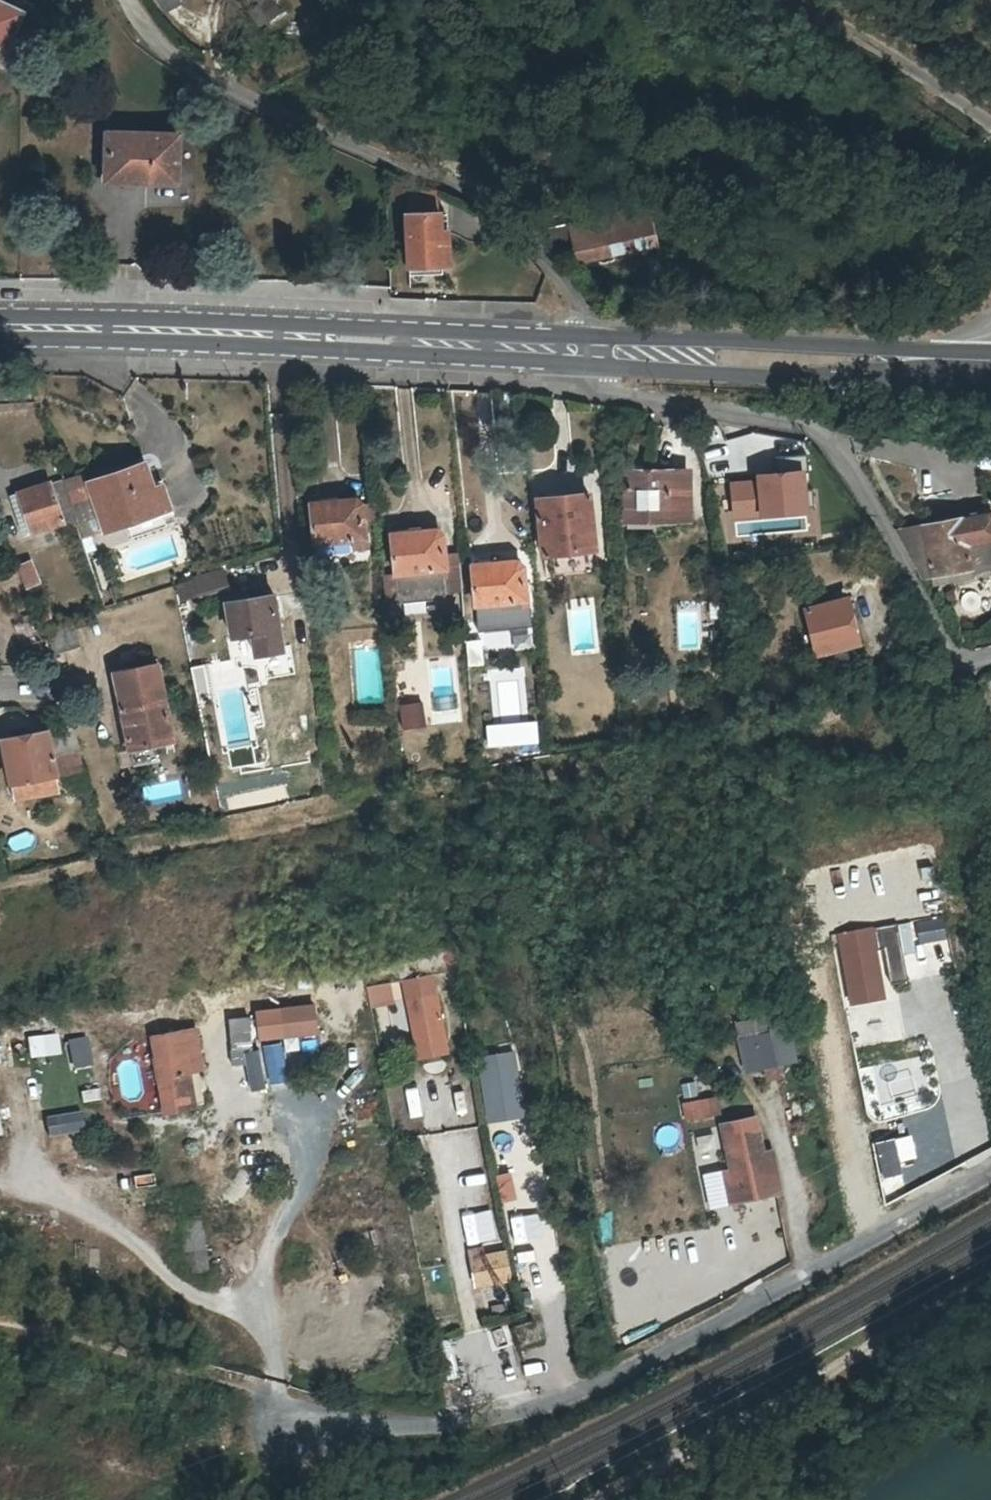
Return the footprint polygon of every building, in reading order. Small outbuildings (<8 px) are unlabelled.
[(174,0),(154,0),(161,10),(174,0)] [(20,13),(0,4),(0,49),(3,50),(20,13)] [(176,183),(177,134),(107,132),(105,167),(133,169),(133,181),(176,183)] [(106,180),(133,181),(133,169),(105,167),(106,180)] [(405,195),(406,213),(439,212),(438,194),(405,195)] [(566,264),(656,244),(649,213),(647,205),(615,212),(540,229),(566,264)] [(406,213),(408,267),(441,265),(439,212),(406,213)] [(805,510),(802,465),(776,467),(777,474),(758,476),(763,514),(805,510)] [(145,467),(89,486),(105,534),(162,515),(153,490),(145,467)] [(686,471),(625,471),(625,511),(668,510),(668,524),(691,524),(691,486),(686,485),(686,471)] [(51,484),(19,495),(31,535),(64,524),(51,484)] [(171,512),(163,487),(153,490),(162,515),(171,512)] [(565,504),(537,508),(543,556),(594,548),(588,493),(564,497),(565,504)] [(337,506),(311,508),(315,544),(369,539),(367,521),(364,522),(361,504),(356,500),(336,502),(337,506)] [(922,526),(932,575),(976,567),(975,562),(971,563),(968,545),(990,540),(990,513),(922,526)] [(441,589),(437,552),(443,551),(441,535),(436,530),(418,532),(418,535),(391,538),(395,576),(382,577),(384,597),(441,589)] [(437,552),(441,589),(460,586),(456,550),(443,551),(437,552)] [(37,583),(29,562),(16,567),(25,588),(37,583)] [(498,566),(471,569),(476,624),(531,618),(528,582),(524,582),(522,566),(516,562),(498,564),(498,566)] [(226,588),(224,569),(184,574),(186,593),(226,588)] [(179,598),(196,594),(192,579),(176,583),(179,598)] [(273,597),(228,604),(234,637),(253,635),(256,656),(282,652),(273,597)] [(843,600),(806,610),(817,654),(860,643),(855,625),(850,625),(843,600)] [(16,642),(38,640),(35,617),(13,620),(16,642)] [(72,623),(52,629),(60,652),(80,646),(72,623)] [(480,637),(465,638),(467,662),(482,661),(480,637)] [(159,665),(115,673),(130,750),(148,746),(148,748),(166,745),(165,737),(172,736),(159,665)] [(398,701),(401,726),(423,724),(420,699),(398,701)] [(11,743),(2,745),(11,782),(82,765),(72,725),(30,735),(29,733),(9,737),(11,743)] [(872,926),(839,932),(852,1001),(885,995),(872,926)] [(371,1008),(395,1004),(390,981),(366,986),(371,1008)] [(440,994),(408,999),(419,1059),(450,1054),(440,994)] [(318,1004),(284,1006),(286,1036),(320,1034),(318,1004)] [(228,1021),(233,1050),(252,1047),(248,1018),(228,1021)] [(756,1065),(766,1063),(782,1061),(788,1059),(796,1058),(789,1026),(782,1027),(749,1034),(740,1035),(746,1067),(756,1065)] [(154,1056),(162,1113),(190,1109),(184,1075),(190,1074),(207,1071),(208,1071),(201,1030),(200,1030),(177,1034),(152,1037),(155,1056),(154,1056)] [(87,1034),(66,1040),(73,1068),(95,1062),(87,1034)] [(488,1071),(509,1067),(507,1055),(486,1058),(488,1071)] [(410,1109),(442,1108),(440,1077),(408,1079),(410,1109)] [(459,1119),(473,1117),(468,1080),(454,1082),(459,1119)] [(686,1122),(721,1112),(715,1093),(680,1103),(686,1122)] [(0,1099),(0,1129),(15,1126),(8,1097),(0,1099)] [(49,1138),(85,1130),(80,1108),(44,1115),(49,1138)] [(754,1120),(724,1125),(737,1194),(770,1188),(764,1156),(761,1157),(754,1120)] [(909,1184),(942,1169),(933,1149),(900,1164),(909,1184)] [(895,1150),(876,1153),(883,1190),(902,1187),(895,1150)] [(500,1199),(518,1195),(512,1169),(494,1173),(500,1199)] [(509,1230),(530,1297),(566,1286),(546,1219),(509,1230)]
